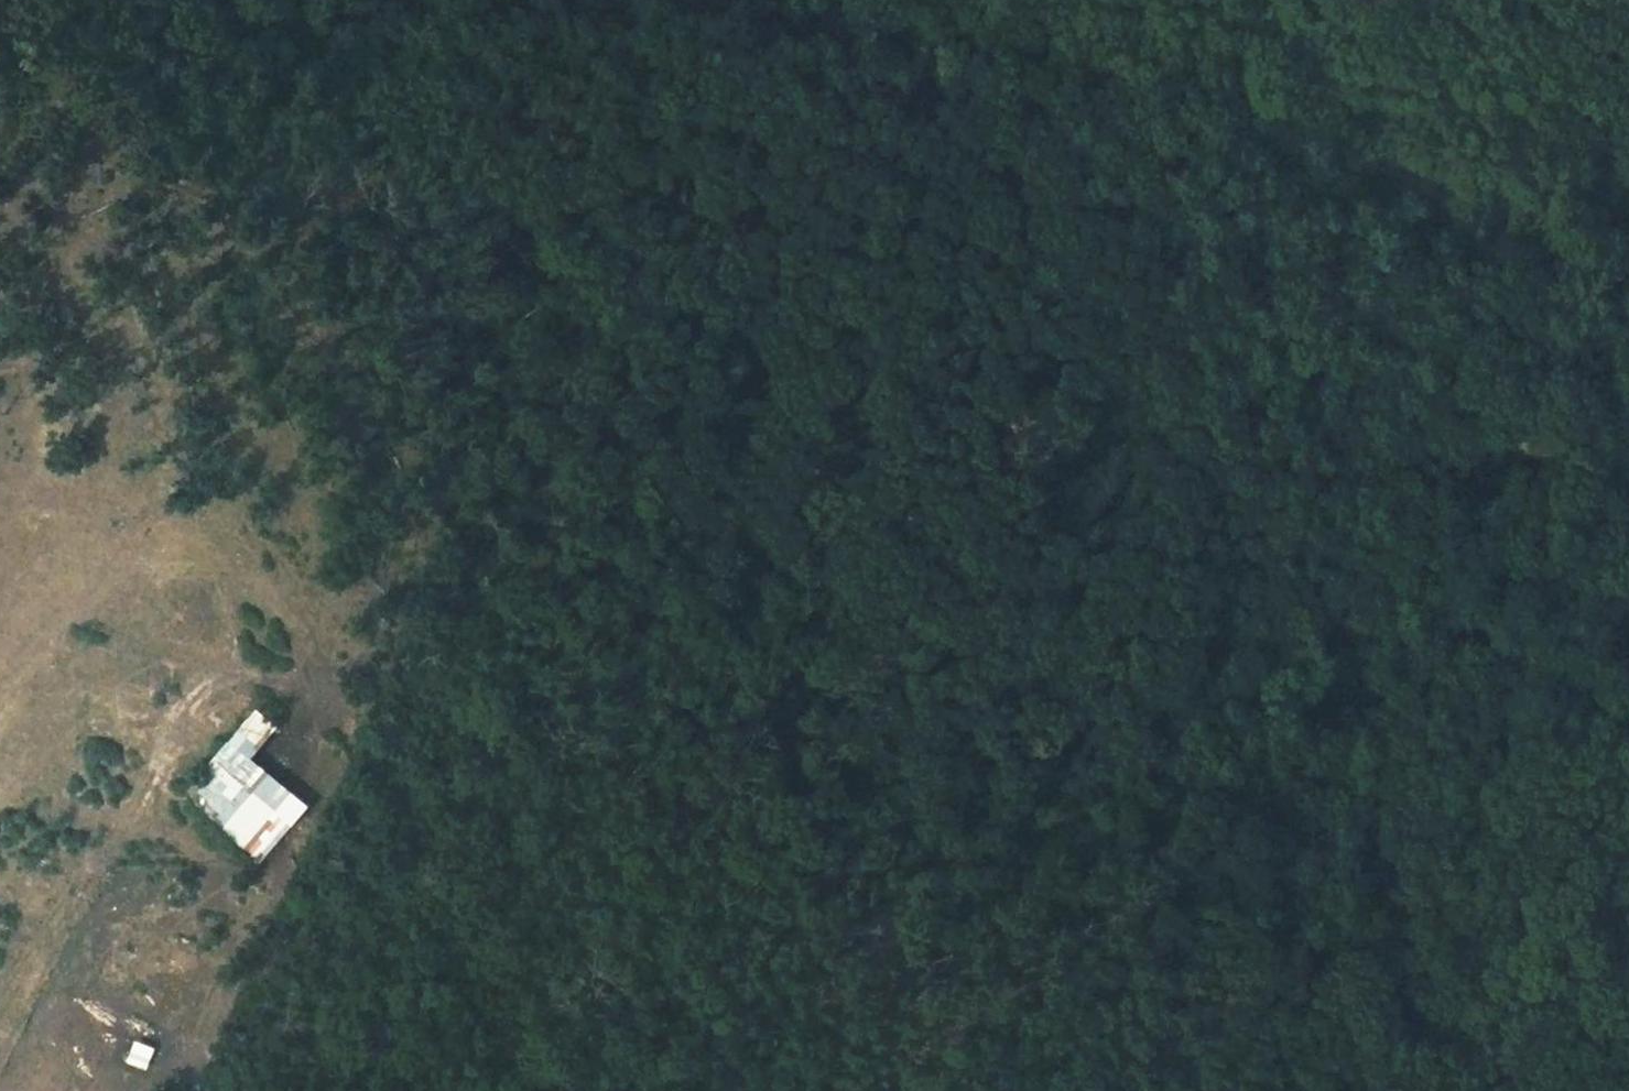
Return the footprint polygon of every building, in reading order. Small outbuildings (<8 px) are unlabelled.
[(303,809),(219,740),(205,759),(214,768),(204,789),(191,786),(186,797),(224,826),(219,833),(256,866),(303,809)] [(146,1071),(156,1049),(134,1039),(124,1062),(146,1071)]
